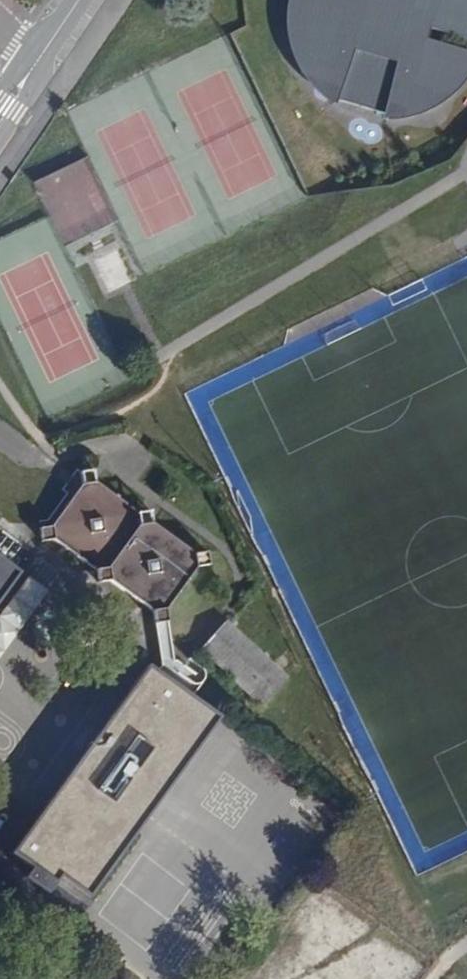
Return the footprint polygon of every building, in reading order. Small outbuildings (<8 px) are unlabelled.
[(315,69),(345,77),(337,100),(386,117),(393,95),(420,100),(428,111),(453,95),(446,83),(463,72),(466,73),(466,52),(439,45),(442,34),(466,40),(466,0),(298,0),(292,18),(309,23),(302,43),(291,47),(303,75),(315,69)] [(95,262),(119,251),(117,247),(93,257),(95,262)] [(133,282),(119,251),(95,262),(110,294),(133,282)] [(155,624),(168,621),(166,609),(196,566),(209,564),(207,552),(196,554),(152,523),(151,511),(139,513),(95,482),(93,471),(81,473),(82,484),(51,528),(39,529),(41,541),(54,539),(97,570),(99,583),(110,581),(153,611),(155,624)] [(20,572),(0,557),(0,599),(20,572)] [(174,660),(168,621),(155,624),(162,665),(157,671),(192,696),(203,680),(174,660)] [(286,678),(225,623),(202,649),(262,704),(286,678)] [(220,716),(192,696),(157,671),(149,666),(14,852),(56,883),(61,876),(88,896),(220,716)]
